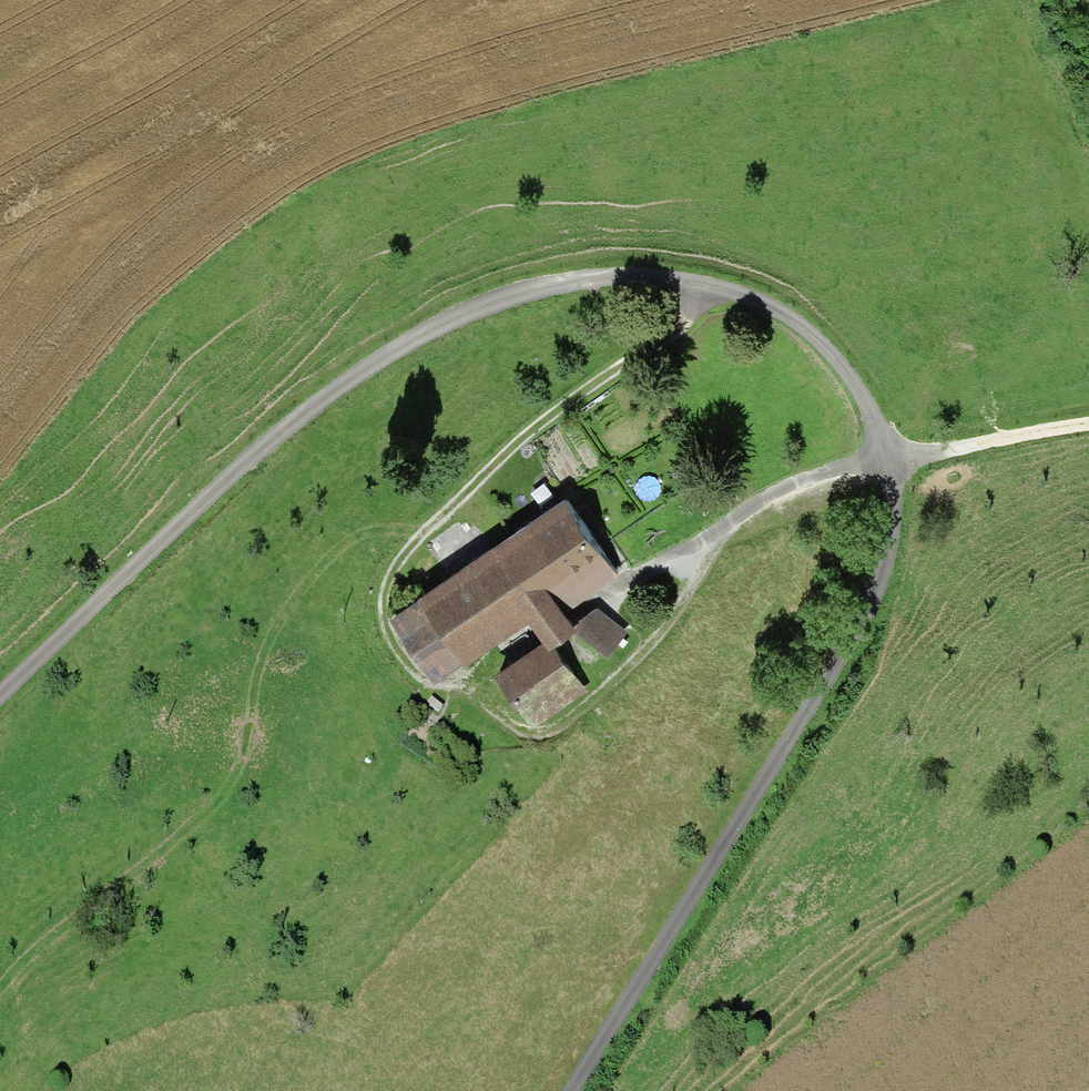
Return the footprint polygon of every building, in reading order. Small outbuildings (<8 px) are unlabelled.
[(617,570),(568,499),(394,616),(436,678),(529,616),(539,631),(546,641),(570,625),(564,617),(559,609),(617,570)] [(607,656),(627,633),(600,608),(571,628),(607,656)] [(547,642),(495,677),(530,729),(582,693),(547,642)]
